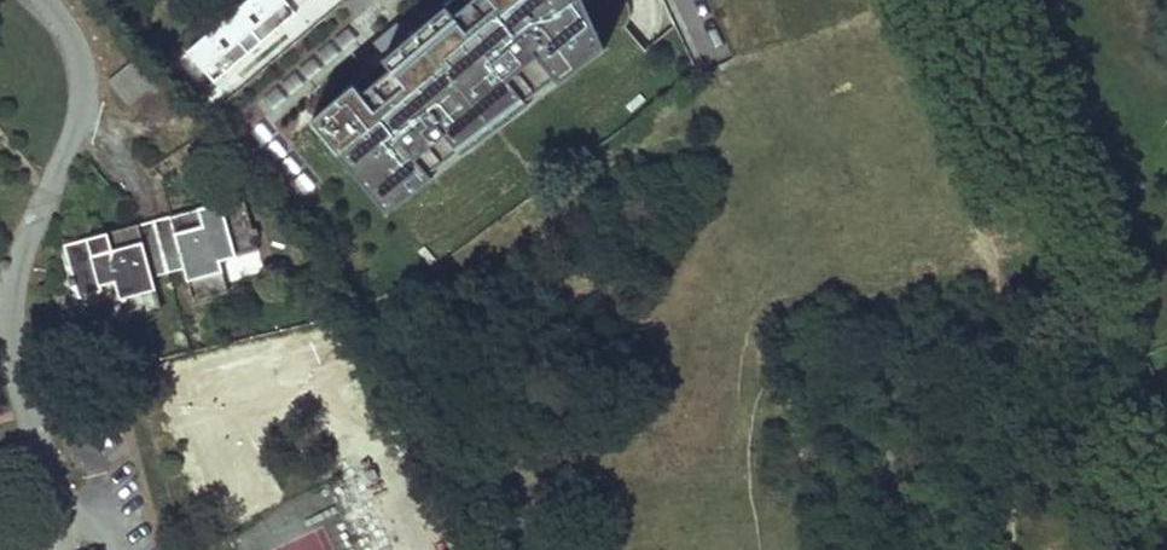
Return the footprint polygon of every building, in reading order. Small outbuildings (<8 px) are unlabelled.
[(184,43),(214,79),(298,10),(290,0),(236,0),(184,43)] [(383,206),(427,174),(423,169),(453,147),(456,152),(523,103),(520,98),(550,76),(553,81),(600,46),(579,0),(442,0),(390,42),(397,49),(383,61),(377,54),(306,114),(383,206)] [(378,27),(364,39),(377,54),(383,61),(397,49),(390,42),(378,27)] [(124,104),(159,74),(141,53),(106,83),(124,104)] [(253,249),(240,197),(62,247),(75,298),(112,288),(121,318),(157,307),(149,278),(182,269),(190,299),(225,290),(216,259),(253,249)] [(11,528),(0,488),(0,531),(11,528)]
